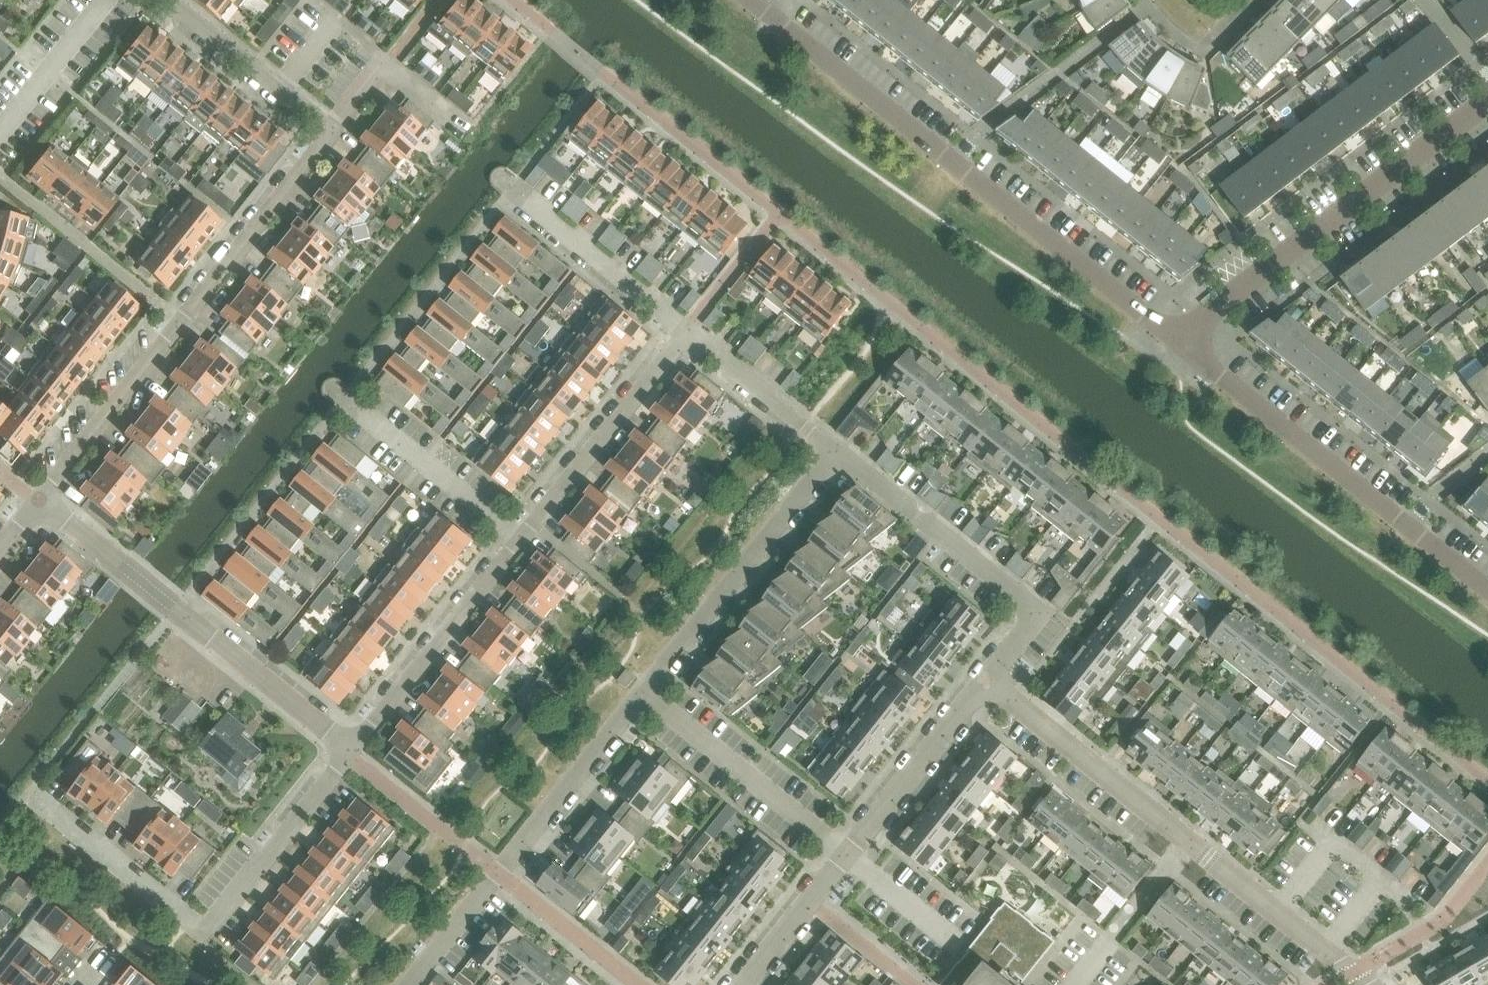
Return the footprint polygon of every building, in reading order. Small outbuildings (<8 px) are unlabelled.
[(218,20),(232,3),(228,0),(193,0),(218,20)] [(299,1),(298,0),(284,0),(282,3),(292,11),(299,1)] [(342,0),(337,0),(331,7),(341,15),(349,5),(342,0)] [(410,14),(421,0),(393,0),(410,14)] [(446,48),(449,45),(453,39),(454,39),(478,9),(479,10),(480,7),(474,2),(472,4),(467,0),(456,0),(440,20),(437,17),(426,32),(446,48)] [(867,0),(841,0),(837,5),(845,11),(844,13),(852,19),(853,18),(867,0)] [(869,31),(894,0),(867,0),(853,18),(861,24),(859,25),(868,32),(869,31)] [(885,43),(910,12),(895,0),(894,0),(869,31),(877,37),(875,38),(884,45),(885,43)] [(962,0),(946,0),(946,1),(955,9),(962,0)] [(1104,0),(1078,0),(1083,10),(1084,13),(1104,0)] [(1129,8),(1123,0),(1104,0),(1084,13),(1097,32),(1129,8)] [(1289,2),(1287,0),(1277,10),(1279,12),(1275,16),(1300,42),(1314,28),(1289,2)] [(1316,0),(1291,0),(1289,2),(1314,28),(1329,13),(1316,0)] [(1329,13),(1342,0),(1316,0),(1329,13)] [(1389,0),(1382,0),(1377,4),(1384,13),(1394,6),(1389,0)] [(1407,16),(1417,8),(1410,0),(1400,7),(1407,16)] [(1470,0),(1469,0),(1453,12),(1453,13),(1476,43),(1487,34),(1487,24),(1470,0)] [(1487,24),(1487,0),(1470,0),(1487,24)] [(1384,13),(1377,4),(1368,11),(1374,20),(1384,13)] [(489,18),(479,10),(478,9),(454,39),(453,39),(449,45),(467,59),(471,53),(495,22),(496,23),(497,21),(491,16),(489,18)] [(977,27),(984,18),(975,10),(968,19),(977,27)] [(901,56),(926,25),(910,12),(885,43),(893,50),(892,51),(900,58),(901,56)] [(1300,42),(1275,16),(1273,14),(1263,25),(1264,26),(1260,31),(1286,57),(1300,42)] [(1396,24),(1390,15),(1380,23),(1387,31),(1396,24)] [(1,17),(0,18),(0,33),(2,35),(10,25),(1,17)] [(255,37),(265,45),(280,25),(270,17),(255,37)] [(355,26),(365,34),(373,24),(363,17),(355,26)] [(987,34),(994,25),(984,18),(977,27),(987,34)] [(506,31),(496,23),(495,22),(471,53),(487,66),(488,66),(512,36),(513,36),(514,34),(507,29),(506,31)] [(1361,30),(1354,22),(1344,29),(1351,38),(1361,30)] [(1127,68),(1151,41),(1147,36),(1149,34),(1140,23),(1109,47),(1126,67),(1127,68)] [(1387,31),(1380,23),(1371,30),(1377,38),(1387,31)] [(382,32),(373,24),(365,34),(374,42),(382,32)] [(917,69),(942,38),(926,25),(901,56),(909,62),(908,64),(916,71),(917,69)] [(1459,56),(1437,28),(1436,26),(1435,26),(1418,39),(1441,70),(1459,56)] [(132,80),(139,72),(163,42),(164,43),(165,41),(159,35),(157,37),(145,28),(124,55),(121,58),(116,65),(115,66),(132,80)] [(1028,45),(1035,37),(1026,29),(1019,38),(1028,45)] [(1286,57),(1260,31),(1258,29),(1248,39),(1250,41),(1246,45),(1272,71),(1286,57)] [(1351,38),(1344,29),(1335,36),(1341,45),(1351,38)] [(523,45),(513,36),(512,36),(488,66),(487,66),(482,71),(501,86),(531,48),(524,43),(523,45)] [(1009,52),(1016,43),(1007,36),(1000,44),(1009,52)] [(1038,53),(1044,44),(1035,37),(1028,45),(1038,53)] [(932,83),(933,82),(958,51),(942,38),(917,69),(925,75),(924,77),(932,83)] [(1147,85),(1167,54),(1162,50),(1164,48),(1153,39),(1151,41),(1127,68),(1145,84),(1147,85)] [(1441,70),(1418,39),(1402,51),(1425,82),(1441,70)] [(1363,48),(1357,40),(1348,47),(1354,55),(1363,48)] [(174,51),(164,43),(163,42),(139,72),(156,86),(180,56),(182,54),(175,49),(174,51)] [(1272,71),(1246,45),(1244,43),(1234,54),(1236,55),(1230,61),(1256,87),(1272,71)] [(949,95),(974,63),(979,58),(963,45),(958,51),(933,82),(941,88),(939,89),(948,96),(949,95)] [(1328,55),(1321,46),(1312,54),(1318,63),(1328,55)] [(1354,55),(1348,47),(1338,54),(1345,63),(1354,55)] [(117,49),(109,60),(116,65),(121,58),(124,55),(117,49)] [(1425,82),(1402,51),(1386,63),(1409,94),(1425,82)] [(1169,99),(1184,66),(1179,62),(1180,60),(1168,52),(1167,54),(1147,85),(1167,98),(1169,99)] [(1318,63),(1312,54),(1302,61),(1309,70),(1318,63)] [(191,64),(180,56),(156,86),(151,92),(168,105),(197,69),(197,70),(199,68),(192,62),(191,64)] [(1048,69),(1047,68),(1038,61),(1031,70),(1039,76),(1048,69)] [(412,72),(422,80),(430,70),(420,62),(412,72)] [(964,109),(965,107),(990,76),(974,63),(949,95),(957,101),(955,102),(964,109)] [(1211,99),(1208,85),(1206,84),(1202,82),(1204,75),(1197,72),(1198,70),(1185,63),(1184,66),(1169,99),(1191,109),(1193,104),(1208,110),(1211,101),(1211,99)] [(1409,94),(1386,63),(1369,76),(1393,106),(1409,94)] [(1331,73),(1325,65),(1315,72),(1321,80),(1331,73)] [(208,78),(197,70),(197,69),(168,105),(185,119),(214,83),(216,81),(209,76),(208,78)] [(439,77),(430,70),(422,80),(431,87),(439,77)] [(1321,80),(1315,72),(1306,79),(1312,87),(1321,80)] [(1074,73),(1068,78),(1080,87),(1082,84),(1074,73)] [(1300,84),(1296,79),(1293,75),(1283,82),(1290,91),(1292,90),(1300,84)] [(996,103),(1007,89),(990,76),(965,107),(973,113),(971,115),(979,121),(980,120),(981,120),(1000,106),(996,103)] [(1393,106),(1369,76),(1353,88),(1376,119),(1393,106)] [(1066,98),(1073,89),(1063,81),(1054,88),(1055,88),(1066,98)] [(224,91),(214,83),(185,119),(186,119),(184,121),(200,134),(230,96),(231,97),(233,95),(226,89),(224,91)] [(1095,99),(1102,90),(1093,83),(1086,92),(1095,99)] [(112,85),(102,98),(112,106),(122,93),(112,85)] [(1376,119),(1353,88),(1337,100),(1360,131),(1376,119)] [(446,99),(455,107),(463,97),(454,89),(446,99)] [(1105,107),(1112,98),(1102,90),(1095,99),(1105,107)] [(1298,98),(1292,90),(1290,91),(1282,97),(1289,105),(1298,98)] [(1082,110),(1089,102),(1080,94),(1073,103),(1082,110)] [(241,105),(231,97),(230,96),(200,134),(217,148),(223,140),(247,110),(248,110),(250,108),(243,103),(241,105)] [(473,104),(463,97),(455,107),(465,114),(473,104)] [(1289,105),(1282,97),(1273,104),(1279,112),(1289,105)] [(94,108),(104,116),(112,106),(102,98),(94,108)] [(384,113),(376,123),(411,151),(418,143),(416,141),(423,131),(426,133),(431,125),(435,122),(408,100),(400,111),(389,102),(382,111),(384,113)] [(1360,131),(1337,100),(1321,112),(1344,143),(1360,131)] [(562,135),(588,156),(617,120),(616,119),(605,110),(606,108),(599,102),(593,110),(588,116),(582,111),(562,135)] [(1092,118),(1099,109),(1089,102),(1082,110),(1092,118)] [(587,105),(582,111),(588,116),(593,110),(587,105)] [(121,114),(112,106),(104,116),(114,124),(121,114)] [(258,118),(248,110),(247,110),(223,140),(240,153),(264,123),(265,124),(266,122),(260,116),(258,118)] [(84,117),(96,127),(101,121),(88,111),(84,117)] [(1017,149),(1042,118),(1034,111),(1023,125),(1015,118),(996,132),(1006,140),(1005,142),(1016,151),(1017,149)] [(1344,143),(1321,112),(1304,125),(1327,156),(1344,143)] [(1266,123),(1259,114),(1250,121),(1256,130),(1266,123)] [(1237,124),(1231,115),(1221,122),(1227,131),(1237,124)] [(618,117),(616,119),(617,120),(588,156),(607,171),(635,135),(635,134),(623,125),(625,123),(618,117)] [(1037,167),(1038,166),(1063,135),(1042,118),(1017,149),(1030,159),(1028,161),(1037,167)] [(1114,136),(1121,127),(1112,120),(1105,128),(1114,136)] [(113,131),(101,121),(96,127),(108,137),(113,131)] [(1143,137),(1150,129),(1141,121),(1134,130),(1143,137)] [(1256,130),(1250,121),(1240,129),(1247,137),(1256,130)] [(431,125),(439,131),(442,127),(435,122),(431,125)] [(1227,131),(1221,122),(1211,129),(1218,138),(1227,131)] [(275,132),(265,124),(264,123),(240,153),(258,167),(283,135),(277,130),(275,132)] [(404,160),(411,151),(376,123),(367,134),(365,132),(358,141),(369,149),(361,159),(388,180),(396,170),(394,168),(402,158),(404,160)] [(128,135),(138,143),(146,133),(136,125),(128,135)] [(1327,156),(1304,125),(1288,137),(1311,168),(1327,156)] [(1124,143),(1131,135),(1121,127),(1114,136),(1124,143)] [(636,132),(635,134),(635,135),(607,171),(625,186),(654,150),(654,149),(642,140),(644,138),(636,132)] [(156,141),(146,133),(138,143),(147,151),(156,141)] [(1053,180),(1054,178),(1079,147),(1063,135),(1038,166),(1046,172),(1044,173),(1053,180)] [(132,146),(120,137),(115,143),(127,153),(132,146)] [(445,144),(458,155),(464,148),(451,137),(445,144)] [(1311,168),(1288,137),(1271,150),(1295,181),(1311,168)] [(1233,147),(1227,139),(1217,146),(1224,154),(1233,147)] [(1150,157),(1157,148),(1148,141),(1141,149),(1150,157)] [(127,153),(124,157),(140,169),(148,159),(132,146),(127,153)] [(27,176),(45,190),(68,161),(66,159),(66,158),(54,149),(54,150),(51,147),(44,156),(40,153),(31,165),(34,167),(27,176)] [(655,147),(654,149),(654,150),(625,186),(644,201),(673,165),(672,164),(661,155),(663,153),(655,147)] [(1070,191),(1095,160),(1079,147),(1054,178),(1062,184),(1060,186),(1069,193),(1070,191)] [(1160,164),(1166,156),(1157,148),(1150,157),(1160,164)] [(1295,181),(1271,150),(1255,162),(1278,193),(1295,181)] [(70,162),(68,161),(45,190),(61,203),(84,174),(89,168),(75,156),(70,162)] [(158,167),(168,174),(176,164),(166,156),(158,167)] [(379,191),(388,180),(361,159),(353,169),(343,160),(336,169),(338,171),(329,181),(364,209),(371,201),(369,199),(377,189),(379,191)] [(1085,205),(1086,204),(1111,173),(1095,160),(1070,191),(1077,197),(1076,199),(1085,205)] [(1205,169),(1198,160),(1189,168),(1195,176),(1205,169)] [(557,162),(548,174),(563,186),(573,174),(557,162)] [(644,201),(663,216),(692,180),(691,179),(680,170),(681,168),(674,162),(672,164),(673,165),(644,201)] [(1278,193),(1255,162),(1239,175),(1262,205),(1278,193)] [(186,172),(176,164),(168,174),(177,182),(186,172)] [(538,166),(525,182),(534,188),(546,172),(538,166)] [(128,185),(133,179),(138,173),(132,168),(122,180),(128,185)] [(1474,180),(1487,198),(1487,169),(1474,180)] [(1178,187),(1185,178),(1176,171),(1169,180),(1178,187)] [(150,183),(138,173),(133,179),(145,189),(150,183)] [(1101,218),(1102,217),(1127,186),(1111,173),(1086,204),(1093,210),(1092,211),(1101,218)] [(61,203),(77,216),(100,187),(84,174),(61,203)] [(1262,205),(1239,175),(1222,187),(1222,188),(1245,218),(1262,205)] [(196,189),(205,197),(215,185),(205,177),(196,189)] [(693,177),(691,179),(692,180),(663,216),(682,231),(711,194),(710,194),(698,185),(700,183),(693,177)] [(1188,195),(1195,186),(1185,178),(1178,187),(1188,195)] [(140,195),(145,189),(133,179),(128,185),(140,195)] [(1474,180),(1458,192),(1481,223),(1487,218),(1487,198),(1474,180)] [(358,218),(364,209),(329,181),(321,192),(319,191),(312,199),(322,208),(315,217),(341,238),(350,228),(348,226),(356,216),(358,218)] [(225,192),(215,185),(205,197),(215,204),(225,192)] [(1118,230),(1143,198),(1127,186),(1102,217),(1110,223),(1109,225),(1117,231),(1118,230)] [(117,200),(100,187),(77,216),(93,229),(117,200)] [(711,192),(710,194),(711,194),(682,231),(700,246),(729,209),(717,200),(719,198),(711,192)] [(1481,223),(1458,192),(1442,205),(1465,235),(1481,223)] [(561,211),(570,217),(582,201),(574,195),(561,211)] [(190,198),(177,214),(177,215),(206,238),(219,221),(190,198)] [(1134,242),(1159,211),(1143,198),(1118,230),(1126,236),(1124,237),(1133,244),(1134,242)] [(1213,210),(1206,200),(1197,207),(1204,216),(1213,210)] [(590,208),(582,201),(570,217),(578,223),(590,208)] [(122,203),(112,215),(118,220),(128,208),(122,203)] [(1465,235),(1442,205),(1425,217),(1448,248),(1465,235)] [(730,207),(729,209),(700,246),(720,261),(749,225),(736,215),(738,213),(730,207)] [(21,241),(22,238),(23,238),(26,223),(25,223),(26,219),(15,216),(16,212),(2,209),(1,213),(0,213),(0,236),(21,241)] [(158,227),(163,231),(164,230),(193,254),(206,238),(177,215),(177,214),(171,209),(158,227)] [(1150,255),(1175,224),(1159,211),(1134,242),(1142,248),(1140,250),(1149,257),(1150,255)] [(108,232),(118,220),(112,215),(102,227),(108,232)] [(291,229),(283,240),(318,268),(325,259),(323,257),(331,248),(333,249),(341,238),(315,217),(307,227),(296,218),(289,227),(291,229)] [(500,237),(490,250),(489,250),(513,269),(524,256),(553,280),(543,293),(550,299),(572,271),(505,217),(493,232),(500,237)] [(1448,248),(1425,217),(1409,230),(1432,260),(1448,248)] [(1166,268),(1191,237),(1175,224),(1150,255),(1158,261),(1156,263),(1165,269),(1166,268)] [(599,241),(607,247),(620,231),(612,225),(599,241)] [(1236,240),(1228,229),(1219,236),(1227,247),(1236,240)] [(164,230),(163,231),(151,246),(180,270),(193,254),(164,230)] [(1432,260),(1409,230),(1392,242),(1415,273),(1432,260)] [(628,238),(620,231),(607,247),(615,253),(628,238)] [(15,263),(15,262),(21,241),(0,236),(0,257),(15,263)] [(1197,263),(1208,250),(1191,237),(1166,268),(1173,274),(1172,275),(1180,281),(1181,280),(1182,281),(1201,267),(1197,263)] [(276,266),(268,275),(295,297),(303,286),(301,284),(309,274),(311,276),(318,268),(283,240),(274,250),(272,249),(265,257),(276,266)] [(1415,273),(1392,242),(1376,254),(1399,285),(1415,273)] [(478,265),(468,277),(468,278),(492,297),(502,284),(531,307),(521,320),(528,326),(550,299),(543,293),(513,269),(489,250),(490,250),(483,245),(472,260),(478,265)] [(774,245),(746,282),(765,297),(770,291),(794,261),(796,259),(789,254),(787,256),(774,245)] [(166,287),(180,270),(151,246),(149,249),(148,248),(139,260),(139,261),(137,264),(140,266),(137,269),(148,279),(152,275),(166,287)] [(61,251),(57,257),(69,267),(74,261),(61,251)] [(1399,285),(1376,254),(1360,267),(1383,297),(1399,285)] [(636,270),(645,277),(657,261),(649,255),(636,270)] [(15,262),(15,263),(0,257),(0,281),(6,284),(12,288),(22,264),(15,262)] [(64,273),(69,267),(57,257),(52,263),(64,273)] [(665,268),(657,261),(645,277),(652,283),(665,268)] [(765,297),(784,312),(813,276),(815,274),(807,269),(806,271),(794,261),(770,291),(765,297)] [(77,266),(67,279),(73,283),(83,271),(77,266)] [(1383,297),(1360,267),(1343,279),(1366,310),(1383,297)] [(1479,278),(1477,275),(1471,268),(1463,274),(1471,284),(1479,278)] [(456,292),(446,305),(470,324),(480,311),(509,334),(499,348),(506,353),(507,353),(528,326),(521,320),(492,297),(468,278),(468,277),(462,272),(450,287),(456,292)] [(245,287),(236,298),(272,326),(278,317),(276,316),(284,306),(286,307),(295,297),(268,275),(260,285),(250,277),(243,285),(245,287)] [(813,276),(784,312),(803,327),(831,291),(832,291),(834,289),(826,284),(825,286),(813,276)] [(57,282),(51,277),(34,298),(40,303),(57,282)] [(1486,288),(1479,278),(1471,284),(1479,294),(1486,288)] [(63,296),(73,283),(67,279),(57,291),(63,296)] [(96,299),(95,301),(124,324),(138,307),(123,295),(126,291),(115,282),(112,286),(109,283),(106,286),(105,286),(95,298),(96,299)] [(570,284),(562,293),(572,301),(580,292),(570,284)] [(1321,296),(1311,288),(1303,295),(1315,304),(1321,296)] [(689,312),(701,296),(693,290),(681,306),(689,312)] [(843,301),(832,291),(831,291),(803,327),(822,343),(852,304),(845,299),(843,301)] [(564,311),(572,301),(562,293),(554,303),(564,311)] [(588,315),(594,320),(595,319),(627,345),(626,346),(628,347),(634,341),(631,339),(642,326),(604,296),(588,315)] [(1487,306),(1487,302),(1485,297),(1475,304),(1481,312),(1487,306)] [(30,316),(40,303),(34,298),(24,311),(30,316)] [(51,298),(41,310),(48,315),(57,303),(51,298)] [(265,334),(272,326),(236,298),(228,308),(226,307),(219,316),(229,324),(221,334),(248,355),(257,344),(255,342),(263,333),(265,334)] [(434,319),(424,332),(448,352),(458,339),(487,362),(477,375),(484,381),(491,372),(499,362),(506,353),(499,348),(470,324),(446,305),(440,299),(428,314),(434,319)] [(95,301),(82,317),(111,340),(124,324),(95,301)] [(1330,317),(1336,308),(1327,301),(1320,309),(1330,317)] [(1459,309),(1453,301),(1443,309),(1449,317),(1459,309)] [(716,308),(704,324),(712,331),(724,315),(716,308)] [(1339,324),(1346,316),(1336,308),(1330,317),(1339,324)] [(1449,317),(1443,309),(1433,316),(1439,324),(1449,317)] [(38,328),(48,315),(41,310),(32,323),(38,328)] [(1463,325),(1473,317),(1467,310),(1458,317),(1463,325)] [(65,329),(69,333),(99,356),(111,340),(82,317),(78,313),(65,329)] [(1274,355),(1299,325),(1285,314),(1276,327),(1269,321),(1270,321),(1269,320),(1249,335),(1258,342),(1257,343),(1267,352),(1268,350),(1274,355)] [(595,319),(594,320),(580,337),(612,363),(612,364),(614,365),(619,359),(617,357),(626,346),(627,345),(595,319)] [(541,320),(533,330),(543,338),(550,328),(541,320)] [(1446,338),(1456,330),(1450,323),(1441,331),(1446,338)] [(1288,368),(1289,367),(1313,337),(1299,325),(1274,355),(1282,361),(1281,362),(1288,368)] [(1360,341),(1366,332),(1357,325),(1350,333),(1360,341)] [(1426,334),(1420,326),(1410,333),(1416,341),(1426,334)] [(412,347),(402,359),(402,360),(417,372),(427,358),(466,389),(455,402),(462,408),(484,381),(477,375),(448,352),(424,332),(418,327),(406,342),(412,347)] [(7,345),(12,339),(16,333),(10,328),(1,340),(7,345)] [(535,347),(543,338),(533,330),(525,339),(535,347)] [(575,332),(560,351),(597,381),(597,382),(599,384),(604,377),(602,375),(612,364),(612,363),(580,337),(575,332)] [(1369,348),(1376,340),(1366,332),(1360,341),(1369,348)] [(29,342),(19,334),(16,333),(12,339),(24,348),(29,342)] [(69,333),(56,349),(86,372),(99,356),(69,333)] [(1416,341),(1410,333),(1400,341),(1406,349),(1416,341)] [(739,352),(747,359),(760,342),(752,335),(739,352)] [(1304,379),(1328,349),(1313,337),(1289,367),(1297,373),(1296,374),(1303,380),(1304,379)] [(195,350),(186,361),(221,389),(228,380),(226,379),(234,369),(236,371),(244,360),(216,338),(209,347),(200,340),(193,349),(195,350)] [(7,345),(11,348),(19,354),(24,348),(12,339),(7,345)] [(768,348),(760,342),(747,359),(754,365),(768,348)] [(56,349),(44,365),(73,388),(86,372),(56,349)] [(1318,392),(1319,391),(1343,361),(1328,349),(1304,379),(1312,385),(1311,386),(1318,392)] [(1390,365),(1396,356),(1387,349),(1380,357),(1390,365)] [(588,394),(597,382),(597,381),(560,351),(545,369),(583,400),(582,400),(584,402),(590,395),(588,394)] [(886,382),(907,398),(934,365),(923,356),(920,360),(909,351),(899,363),(896,360),(897,359),(895,358),(837,431),(848,441),(859,427),(878,434),(885,426),(864,409),(886,382)] [(507,353),(506,353),(499,362),(509,370),(517,361),(507,353)] [(415,393),(444,417),(433,430),(440,436),(462,408),(455,402),(417,372),(402,360),(402,359),(396,354),(384,369),(390,374),(379,388),(404,407),(415,393)] [(1399,372),(1406,364),(1396,356),(1390,365),(1399,372)] [(27,377),(31,381),(60,404),(73,388),(44,365),(39,361),(27,377)] [(178,386),(171,395),(203,421),(211,411),(204,406),(212,396),(214,397),(221,389),(186,361),(177,372),(175,370),(168,379),(178,386)] [(1334,403),(1358,373),(1343,361),(1319,391),(1327,397),(1326,398),(1333,404),(1334,403)] [(501,380),(509,370),(499,362),(491,372),(501,380)] [(945,373),(934,365),(907,398),(928,415),(929,416),(953,386),(942,377),(945,373)] [(545,369),(530,388),(568,418),(568,419),(570,420),(575,414),(573,412),(582,400),(583,400),(545,369)] [(1485,369),(1467,383),(1476,395),(1475,395),(1487,412),(1487,373),(1485,369)] [(802,377),(794,370),(781,386),(789,393),(802,377)] [(677,384),(669,395),(704,423),(711,414),(709,413),(716,403),(718,404),(727,394),(700,373),(693,382),(682,374),(675,382),(677,384)] [(1350,415),(1374,385),(1358,373),(1334,403),(1342,409),(1341,410),(1348,416),(1350,415)] [(1420,389),(1427,381),(1417,373),(1411,382),(1420,389)] [(31,381),(18,397),(48,420),(60,404),(31,381)] [(1429,396),(1436,388),(1427,381),(1420,389),(1429,396)] [(1364,429),(1365,427),(1389,397),(1374,385),(1350,415),(1357,421),(1356,423),(1364,429)] [(963,394),(953,386),(929,416),(928,415),(923,420),(946,439),(951,433),(950,433),(977,399),(966,390),(963,394)] [(515,407),(521,411),(554,436),(553,437),(555,438),(561,432),(559,430),(568,419),(568,418),(530,388),(515,407)] [(483,393),(475,404),(485,411),(493,401),(483,393)] [(203,421),(171,395),(164,404),(155,396),(148,405),(150,406),(141,417),(176,445),(183,437),(181,435),(189,425),(191,427),(198,418),(203,421)] [(662,421),(655,430),(681,451),(689,441),(687,439),(695,430),(697,431),(704,423),(669,395),(660,405),(658,404),(651,412),(662,421)] [(18,397),(6,412),(9,416),(35,436),(48,420),(18,397)] [(1380,439),(1404,409),(1389,397),(1365,427),(1372,433),(1371,435),(1379,441),(1380,439)] [(1450,413),(1457,405),(1447,397),(1440,406),(1450,413)] [(249,399),(243,406),(255,416),(262,409),(249,399)] [(988,408),(977,399),(950,433),(951,433),(971,449),(972,450),(996,420),(985,412),(988,408)] [(478,420),(485,411),(475,404),(468,413),(478,420)] [(9,416),(6,412),(0,407),(0,427),(9,416)] [(1394,453),(1395,451),(1419,421),(1404,409),(1380,439),(1387,445),(1386,447),(1394,453)] [(521,411),(507,428),(507,429),(539,454),(539,455),(541,457),(546,450),(544,448),(553,437),(554,436),(521,411)] [(35,436),(9,416),(0,427),(0,437),(6,442),(0,449),(0,458),(11,467),(23,450),(24,451),(34,439),(33,438),(35,436)] [(169,454),(176,445),(141,417),(133,428),(131,426),(124,435),(133,442),(126,451),(158,477),(166,467),(159,462),(167,452),(169,454)] [(1006,429),(996,420),(972,450),(971,449),(967,455),(989,473),(1020,434),(1009,425),(1006,429)] [(460,421),(452,431),(462,439),(470,429),(460,421)] [(1408,465),(1410,463),(1434,433),(1419,421),(1395,451),(1402,457),(1401,459),(1408,465)] [(529,467),(539,455),(539,454),(507,429),(507,428),(502,424),(487,442),(525,473),(524,473),(526,475),(531,468),(529,467)] [(1486,428),(1479,436),(1487,443),(1487,430),(1486,428)] [(228,432),(224,438),(233,445),(240,436),(231,429),(228,432)] [(312,459),(319,464),(319,463),(344,483),(372,506),(380,512),(391,497),(356,469),(367,455),(335,430),(334,431),(341,436),(331,449),(324,444),(312,459)] [(632,440),(624,451),(659,479),(666,470),(664,469),(671,459),(673,461),(681,451),(655,430),(648,438),(637,430),(630,439),(632,440)] [(739,433),(730,444),(740,452),(749,441),(739,433)] [(1434,465),(1449,446),(1434,433),(1410,463),(1417,469),(1416,471),(1426,479),(1435,467),(1434,465)] [(218,434),(205,451),(219,462),(233,445),(224,438),(218,434)] [(1031,442),(1020,434),(989,473),(1011,490),(1015,485),(1015,484),(1039,455),(1028,446),(1031,442)] [(515,485),(524,473),(525,473),(487,442),(471,461),(511,493),(517,487),(515,485)] [(877,463),(885,470),(895,458),(889,448),(877,463)] [(150,487),(158,477),(126,451),(119,460),(110,452),(103,461),(105,463),(96,473),(131,501),(138,493),(136,491),(144,481),(150,487)] [(617,477),(610,486),(636,507),(644,497),(642,496),(650,486),(652,487),(659,479),(624,451),(615,462),(613,460),(606,469),(617,477)] [(1050,463),(1039,455),(1015,484),(1015,485),(1036,501),(1037,502),(1063,468),(1053,459),(1050,463)] [(906,462),(895,458),(885,470),(893,477),(906,462)] [(291,486),(297,491),(313,503),(350,533),(358,539),(380,512),(372,506),(362,519),(334,496),(344,483),(319,463),(319,464),(313,459),(302,471),(291,486)] [(918,496),(928,505),(938,492),(949,478),(939,470),(927,461),(922,468),(930,480),(918,496)] [(945,463),(939,470),(949,478),(955,471),(945,463)] [(717,464),(710,473),(719,479),(726,471),(717,464)] [(200,465),(185,483),(196,492),(211,473),(200,465)] [(1074,477),(1063,468),(1037,502),(1036,501),(1031,507),(1054,525),(1082,489),(1071,481),(1074,477)] [(124,510),(131,501),(96,473),(88,484),(86,482),(79,491),(88,499),(80,508),(113,534),(121,523),(114,518),(122,508),(124,510)] [(1487,511),(1487,478),(1473,497),(1471,495),(1462,507),(1462,508),(1472,515),(1473,514),(1481,520),(1487,511)] [(587,496),(579,507),(614,535),(621,527),(619,525),(626,515),(628,517),(636,507),(610,486),(603,495),(592,486),(585,495),(587,496)] [(1076,542),(1080,536),(1107,503),(1096,494),(1093,498),(1082,489),(1054,525),(1076,542)] [(269,513),(275,519),(275,518),(300,538),(328,561),(335,567),(343,557),(351,547),(358,539),(350,533),(340,546),(303,516),(313,503),(297,491),(287,504),(281,499),(269,513)] [(831,515),(838,521),(839,520),(868,544),(869,544),(898,520),(862,491),(854,501),(847,496),(831,515)] [(949,496),(938,492),(928,505),(937,511),(949,496)] [(693,495),(688,501),(696,508),(703,499),(696,494),(693,495)] [(400,496),(392,506),(402,514),(410,504),(400,496)] [(1118,511),(1107,503),(1080,536),(1100,553),(1078,580),(1057,564),(1051,572),(1062,589),(1051,603),(1063,612),(1122,539),(1121,538),(1120,539),(1116,536),(1126,524),(1115,515),(1118,511)] [(607,544),(614,535),(579,507),(570,518),(568,516),(561,525),(572,533),(564,543),(591,564),(599,553),(597,552),(605,542),(607,544)] [(1481,520),(1479,521),(1487,527),(1487,526),(1487,511),(1481,520)] [(439,513),(425,532),(424,532),(456,558),(457,557),(466,546),(468,547),(474,541),(439,513)] [(386,515),(378,525),(388,533),(395,523),(386,515)] [(671,517),(663,528),(673,535),(681,524),(671,517)] [(963,532),(971,539),(981,527),(975,517),(963,532)] [(247,541),(253,546),(254,545),(279,565),(314,594),(335,567),(328,561),(318,573),(290,551),(300,538),(275,518),(275,519),(265,531),(259,526),(247,541)] [(875,549),(869,544),(868,544),(839,520),(838,521),(831,530),(824,524),(808,544),(815,550),(816,549),(845,573),(846,572),(875,549)] [(380,543),(388,533),(378,525),(370,535),(380,543)] [(403,547),(409,551),(410,551),(442,576),(452,564),(454,566),(459,559),(457,557),(456,558),(424,532),(425,532),(419,527),(403,547)] [(992,531),(981,527),(971,539),(980,546),(992,531)] [(144,537),(133,550),(144,558),(154,545),(144,537)] [(40,554),(31,565),(66,593),(73,584),(71,582),(79,573),(86,578),(94,568),(62,542),(54,551),(45,544),(38,552),(40,554)] [(225,568),(231,573),(232,573),(257,593),(284,615),(292,621),(304,607),(268,578),(279,565),(254,545),(253,546),(243,558),(237,553),(225,568)] [(361,556),(351,547),(343,557),(354,565),(361,556)] [(852,578),(846,572),(845,573),(816,549),(815,550),(808,559),(801,553),(785,573),(792,579),(793,578),(822,602),(823,601),(852,578)] [(535,562),(526,573),(561,601),(568,593),(566,591),(574,581),(581,586),(589,576),(557,550),(549,559),(540,552),(533,561),(535,562)] [(647,551),(643,556),(651,563),(658,554),(654,550),(647,551)] [(409,551),(396,568),(395,569),(427,594),(428,594),(437,582),(439,584),(444,577),(442,576),(410,551),(409,551)] [(1006,567),(1014,573),(1024,561),(1018,552),(1006,567)] [(1159,553),(1145,570),(1175,594),(1189,576),(1159,553)] [(346,575),(354,565),(343,557),(335,567),(346,575)] [(907,561),(901,569),(905,573),(912,564),(907,561)] [(1035,565),(1024,561),(1014,573),(1023,580),(1035,565)] [(918,580),(928,568),(921,562),(911,575),(918,580)] [(390,564),(375,582),(413,613),(413,612),(422,600),(424,602),(430,595),(428,594),(427,594),(395,569),(396,568),(390,564)] [(76,600),(66,593),(31,565),(23,575),(21,574),(14,582),(23,590),(16,599),(44,621),(53,628),(76,600)] [(1145,570),(1132,587),(1161,611),(1175,594),(1145,570)] [(270,649),(292,621),(284,615),(274,628),(246,606),(257,593),(232,573),(231,573),(221,586),(215,581),(203,596),(270,649)] [(518,598),(511,607),(539,629),(547,619),(545,618),(552,608),(554,610),(561,601),(526,573),(518,584),(516,582),(509,591),(518,598)] [(830,606),(823,601),(822,602),(793,578),(792,579),(785,588),(778,582),(762,602),(769,607),(770,607),(799,630),(800,630),(830,606)] [(109,579),(94,597),(105,606),(120,588),(109,579)] [(360,601),(365,606),(366,605),(398,631),(399,630),(408,619),(410,620),(415,614),(413,612),(413,613),(375,582),(360,601)] [(1132,587),(1118,604),(1148,627),(1161,611),(1132,587)] [(327,588),(319,598),(329,606),(337,596),(327,588)] [(900,590),(890,602),(897,607),(907,595),(900,590)] [(985,621),(956,598),(948,592),(934,610),(971,639),(985,621)] [(321,615),(329,606),(319,598),(311,607),(321,615)] [(44,621),(16,599),(9,607),(0,600),(0,632),(22,649),(28,640),(26,639),(34,629),(36,630),(44,621)] [(887,620),(897,607),(890,602),(880,614),(887,620)] [(1118,604),(1105,621),(1134,644),(1148,627),(1118,604)] [(365,606),(352,623),(351,624),(384,649),(393,637),(395,639),(401,632),(399,630),(398,631),(366,605),(365,606)] [(490,619),(481,629),(516,657),(523,649),(521,647),(529,637),(531,639),(539,629),(511,607),(504,616),(495,608),(488,617),(490,619)] [(807,635),(800,630),(799,630),(770,607),(769,607),(762,616),(755,611),(739,630),(746,636),(747,635),(776,659),(777,659),(807,635)] [(1219,609),(1209,621),(1216,627),(1226,614),(1219,609)] [(957,656),(971,639),(934,610),(921,626),(957,656)] [(1207,645),(1225,659),(1253,624),(1235,610),(1207,645)] [(853,626),(861,632),(869,621),(862,615),(853,626)] [(331,638),(336,642),(337,642),(369,667),(379,655),(381,657),(386,650),(384,649),(351,624),(352,623),(346,618),(331,638)] [(1105,621),(1091,638),(1121,661),(1134,644),(1105,621)] [(1206,639),(1216,627),(1209,621),(1199,634),(1206,639)] [(297,624),(290,634),(300,642),(307,632),(297,624)] [(1269,638),(1253,624),(1225,659),(1242,673),(1269,638)] [(597,633),(589,626),(583,635),(591,640),(597,633)] [(944,672),(957,656),(921,626),(907,643),(944,672)] [(866,627),(856,639),(864,645),(873,633),(866,627)] [(473,654),(466,663),(494,685),(502,676),(500,674),(508,664),(510,666),(516,657),(481,629),(473,640),(471,638),(464,647),(473,654)] [(22,649),(0,632),(0,678),(4,681),(12,671),(5,665),(12,656),(15,657),(22,649)] [(292,652),(300,642),(290,634),(282,644),(292,652)] [(784,664),(777,659),(776,659),(747,635),(746,636),(739,645),(732,639),(716,659),(723,665),(724,664),(753,688),(754,687),(784,664)] [(1091,638),(1078,655),(1107,678),(1121,661),(1091,638)] [(1242,673),(1259,686),(1286,652),(1269,638),(1242,673)] [(854,657),(864,645),(856,639),(847,651),(854,657)] [(1186,640),(1177,651),(1183,656),(1192,645),(1186,640)] [(336,642),(323,659),(322,660),(354,686),(355,685),(364,673),(366,675),(371,668),(369,667),(337,642),(336,642)] [(930,690),(944,672),(907,643),(893,661),(930,690)] [(573,650),(570,654),(576,658),(584,648),(581,646),(578,649),(573,650)] [(835,648),(830,653),(834,657),(839,651),(835,648)] [(1173,669),(1183,656),(1177,651),(1166,664),(1173,669)] [(1259,686),(1275,700),(1303,665),(1286,652),(1259,686)] [(357,687),(355,685),(354,686),(322,660),(323,659),(317,655),(301,674),(339,705),(350,692),(352,693),(357,687)] [(1078,655),(1065,672),(1094,695),(1107,678),(1078,655)] [(445,675),(436,685),(471,714),(478,705),(476,703),(484,694),(486,695),(494,685),(466,663),(459,672),(450,664),(443,673),(445,675)] [(761,693),(754,687),(753,688),(724,664),(723,665),(716,674),(709,668),(693,688),(730,717),(760,693),(761,693)] [(1293,714),(1297,708),(1320,679),(1303,665),(1275,700),(1293,714)] [(811,667),(804,677),(814,685),(821,675),(811,667)] [(839,668),(829,680),(835,685),(845,673),(839,668)] [(636,677),(627,670),(618,681),(627,688),(636,677)] [(1072,722),(1094,695),(1065,672),(1043,699),(1072,722)] [(552,673),(546,681),(553,687),(559,679),(552,673)] [(1159,674),(1150,685),(1157,690),(1166,679),(1159,674)] [(518,705),(531,715),(553,687),(546,681),(540,677),(518,705)] [(893,677),(879,694),(908,717),(922,700),(893,677)] [(1297,708),(1313,721),(1314,721),(1337,692),(1320,679),(1297,708)] [(825,697),(835,685),(829,680),(819,692),(825,697)] [(1182,688),(1194,697),(1200,690),(1188,680),(1182,688)] [(0,687),(0,694),(12,704),(19,695),(4,682),(0,687)] [(465,722),(471,714),(436,685),(428,696),(426,695),(419,703),(428,711),(421,719),(449,742),(449,741),(457,732),(455,730),(463,720),(465,722)] [(1146,703),(1157,690),(1150,685),(1140,698),(1146,703)] [(1354,706),(1337,692),(1314,721),(1313,721),(1308,726),(1326,740),(1354,706)] [(1199,701),(1211,711),(1217,703),(1205,693),(1199,701)] [(182,732),(201,709),(183,694),(164,717),(182,732)] [(879,694),(866,710),(895,733),(908,717),(879,694)] [(1168,711),(1180,721),(1194,703),(1182,694),(1168,711)] [(813,700),(803,712),(810,717),(819,705),(813,700)] [(791,713),(797,706),(791,702),(785,709),(791,713)] [(1230,713),(1217,703),(1211,711),(1224,721),(1230,713)] [(1133,706),(1123,719),(1130,724),(1140,712),(1133,706)] [(1192,713),(1205,723),(1210,716),(1198,706),(1192,713)] [(1371,720),(1354,706),(1326,740),(1344,754),(1371,720)] [(866,710),(853,726),(882,749),(895,733),(866,710)] [(800,730),(810,717),(803,712),(793,725),(800,730)] [(200,747),(228,771),(223,777),(240,792),(252,778),(244,771),(260,752),(240,735),(245,729),(228,714),(200,747)] [(786,714),(778,724),(776,722),(769,731),(776,736),(783,728),(782,727),(790,717),(786,714)] [(1222,726),(1210,716),(1205,723),(1217,733),(1222,726)] [(454,745),(449,741),(449,742),(421,719),(414,728),(405,721),(398,729),(400,731),(391,742),(395,746),(384,760),(427,795),(454,760),(447,754),(454,745)] [(1120,736),(1130,724),(1123,719),(1113,731),(1120,736)] [(1127,752),(1144,766),(1167,737),(1150,723),(1127,752)] [(1238,723),(1233,729),(1245,738),(1249,732),(1238,723)] [(853,726),(841,741),(840,742),(870,765),(882,749),(853,726)] [(1227,737),(1239,746),(1245,738),(1233,729),(1227,737)] [(1356,766),(1375,781),(1407,742),(1396,733),(1393,737),(1384,730),(1356,766)] [(1262,742),(1249,732),(1245,738),(1258,748),(1262,742)] [(989,734),(975,750),(1004,773),(1017,757),(989,734)] [(835,737),(822,753),(857,781),(870,765),(840,742),(841,741),(835,737)] [(1144,766),(1160,779),(1183,750),(1167,737),(1144,766)] [(778,756),(788,743),(781,738),(771,750),(778,756)] [(1252,756),(1258,748),(1245,738),(1239,746),(1252,756)] [(80,798),(90,807),(118,771),(110,765),(108,767),(98,759),(104,752),(88,740),(63,773),(77,784),(69,793),(78,800),(80,798)] [(1418,751),(1407,742),(1375,781),(1394,796),(1423,761),(1415,754),(1418,751)] [(139,746),(132,754),(136,757),(143,749),(139,746)] [(1266,755),(1279,765),(1285,757),(1273,747),(1266,755)] [(975,750),(963,766),(991,789),(1004,773),(975,750)] [(1160,779),(1176,792),(1199,763),(1183,750),(1160,779)] [(484,752),(476,762),(486,770),(494,760),(484,752)] [(635,759),(626,770),(664,800),(664,801),(669,806),(693,776),(672,759),(664,769),(643,753),(637,761),(635,759)] [(843,799),(857,781),(822,753),(808,771),(843,799)] [(1255,765),(1268,775),(1274,767),(1261,757),(1255,765)] [(1297,767),(1285,757),(1279,765),(1291,775),(1297,767)] [(1430,767),(1423,761),(1394,796),(1413,811),(1444,772),(1433,763),(1430,767)] [(1176,792),(1192,805),(1215,775),(1214,775),(1199,763),(1176,792)] [(963,766),(950,782),(978,805),(991,789),(963,766)] [(1286,777),(1274,767),(1268,775),(1280,785),(1286,777)] [(1219,769),(1214,775),(1215,775),(1192,805),(1208,817),(1231,788),(1232,789),(1236,783),(1219,769)] [(650,818),(664,801),(664,800),(626,770),(617,781),(619,783),(613,791),(634,807),(626,816),(648,833),(656,823),(650,818)] [(127,778),(118,771),(90,807),(101,815),(99,817),(108,824),(116,815),(129,825),(151,798),(137,786),(135,788),(125,780),(127,778)] [(1315,781),(1302,771),(1296,779),(1309,789),(1315,781)] [(1455,781),(1444,772),(1413,811),(1432,826),(1460,791),(1452,785),(1455,781)] [(1302,789),(1290,780),(1284,787),(1297,796),(1302,789)] [(1032,781),(1025,790),(1033,797),(1040,788),(1032,781)] [(950,782),(937,798),(966,821),(978,805),(950,782)] [(1208,817),(1224,830),(1247,801),(1232,789),(1231,788),(1208,817)] [(1026,806),(1033,797),(1025,790),(1018,799),(1026,806)] [(192,791),(185,800),(195,808),(202,799),(192,791)] [(1468,797),(1460,791),(1432,826),(1450,841),(1482,802),(1471,793),(1468,797)] [(1029,820),(1046,834),(1068,805),(1052,792),(1045,800),(1036,812),(1029,820)] [(1320,817),(1334,800),(1326,794),(1313,811),(1320,817)] [(1042,797),(1032,809),(1036,812),(1045,800),(1042,797)] [(166,809),(151,798),(129,825),(142,836),(135,846),(144,853),(145,851),(156,859),(184,824),(175,817),(174,819),(164,811),(166,809)] [(937,798),(924,814),(953,837),(966,821),(937,798)] [(340,817),(342,819),(343,818),(381,849),(396,829),(358,799),(348,812),(346,810),(340,817)] [(205,800),(198,808),(203,812),(210,803),(205,800)] [(1224,830),(1240,843),(1263,814),(1247,801),(1224,830)] [(1464,853),(1447,875),(1436,866),(1428,876),(1437,891),(1428,903),(1435,909),(1487,843),(1487,807),(1482,802),(1450,841),(1464,853)] [(734,809),(727,804),(718,816),(724,821),(734,809)] [(1046,834),(1062,846),(1084,818),(1068,805),(1046,834)] [(639,843),(648,833),(626,816),(619,825),(599,809),(593,817),(590,815),(581,826),(620,856),(634,839),(639,843)] [(924,814),(912,829),(912,830),(940,853),(953,837),(924,814)] [(1287,833),(1263,814),(1240,843),(1257,857),(1262,851),(1268,857),(1287,833)] [(1011,817),(1004,826),(1013,833),(1020,824),(1011,817)] [(366,867),(381,849),(343,818),(342,819),(333,830),(331,829),(325,836),(327,838),(328,837),(366,867)] [(1062,846),(1078,859),(1100,831),(1084,818),(1062,846)] [(1347,839),(1355,845),(1369,828),(1361,822),(1347,839)] [(192,831),(184,824),(156,859),(167,868),(165,870),(174,877),(181,867),(195,878),(217,851),(202,839),(201,841),(191,833),(192,831)] [(605,874),(620,856),(581,826),(573,837),(575,839),(569,847),(589,863),(582,872),(603,889),(611,879),(605,874)] [(1006,842),(1013,833),(1004,826),(997,835),(1006,842)] [(926,870),(940,853),(912,830),(912,829),(909,827),(895,845),(926,870)] [(1377,834),(1369,828),(1355,845),(1363,851),(1377,834)] [(759,829),(739,853),(776,882),(790,865),(784,860),(790,854),(759,829)] [(1078,859),(1094,872),(1116,843),(1100,831),(1078,859)] [(706,832),(696,844),(703,850),(713,838),(706,832)] [(1384,832),(1379,839),(1386,845),(1391,838),(1384,832)] [(310,855),(312,856),(313,856),(351,886),(366,867),(328,837),(327,838),(318,849),(316,847),(310,855)] [(673,843),(669,848),(678,855),(684,846),(679,843),(673,843)] [(1106,889),(1110,884),(1132,856),(1131,856),(1116,843),(1094,872),(1090,876),(1106,889)] [(693,862),(703,850),(696,844),(686,856),(693,862)] [(981,845),(974,854),(982,861),(990,852),(981,845)] [(1013,856),(1022,863),(1029,854),(1020,847),(1013,856)] [(401,848),(393,858),(402,866),(410,856),(401,848)] [(1385,869),(1393,875),(1406,858),(1399,852),(1385,869)] [(726,870),(734,876),(734,875),(763,898),(776,882),(739,853),(726,870)] [(1134,853),(1131,856),(1132,856),(1110,884),(1127,899),(1152,867),(1134,853)] [(975,870),(982,861),(974,854),(967,863),(975,870)] [(1009,863),(998,854),(990,863),(1001,872),(1009,863)] [(1038,861),(1029,854),(1022,863),(1031,870),(1038,861)] [(295,874),(297,875),(298,875),(336,905),(351,886),(313,856),(312,856),(303,868),(301,866),(295,874)] [(395,875),(402,866),(393,858),(385,868),(395,875)] [(1414,864),(1406,858),(1393,875),(1400,881),(1414,864)] [(680,864),(670,876),(678,882),(688,870),(680,864)] [(546,871),(536,883),(549,893),(547,895),(562,907),(564,905),(580,917),(603,889),(582,872),(574,881),(554,865),(548,873),(546,871)] [(962,886),(970,877),(962,870),(954,880),(962,886)] [(665,873),(657,882),(662,887),(670,877),(665,873)] [(1045,882),(1054,889),(1061,880),(1052,873),(1045,882)] [(280,892),(282,894),(283,893),(321,924),(336,905),(298,875),(297,875),(288,887),(286,885),(280,892)] [(734,875),(734,876),(721,891),(751,914),(763,898),(734,875)] [(668,895),(678,882),(670,876),(670,877),(662,887),(661,889),(668,895)] [(1070,887),(1061,880),(1054,889),(1063,896),(1070,887)] [(1148,915),(1166,929),(1191,898),(1173,884),(1148,915)] [(371,886),(363,896),(372,903),(380,894),(371,886)] [(721,891),(709,906),(709,907),(738,930),(751,914),(721,891)] [(265,911),(267,913),(268,912),(306,942),(321,924),(283,893),(282,894),(273,905),(271,904),(265,911)] [(365,913),(372,903),(363,896),(355,906),(365,913)] [(655,896),(645,908),(652,914),(662,902),(655,896)] [(1191,899),(1191,898),(1166,929),(1182,942),(1204,914),(1189,902),(1191,899)] [(48,899),(26,928),(59,955),(67,946),(79,955),(85,948),(90,952),(100,941),(48,899)] [(1077,907),(1086,915),(1093,906),(1084,899),(1077,907)] [(688,917),(695,923),(696,923),(725,946),(738,930),(709,907),(709,906),(702,900),(688,917)] [(1056,942),(1005,901),(991,919),(992,920),(946,977),(953,982),(951,984),(1021,984),(1056,942)] [(1103,914),(1093,906),(1086,915),(1096,922),(1103,914)] [(643,926),(652,914),(645,908),(635,920),(643,926)] [(250,930),(252,931),(253,931),(291,961),(306,942),(268,912),(267,913),(258,924),(256,922),(250,930)] [(1182,942),(1198,955),(1220,927),(1204,914),(1182,942)] [(493,973),(496,970),(496,969),(522,936),(523,936),(524,936),(505,921),(496,932),(494,930),(484,943),(486,945),(475,959),(493,973)] [(696,923),(695,923),(684,938),(683,939),(712,962),(725,946),(696,923)] [(341,924),(333,934),(342,941),(350,931),(341,924)] [(1198,955),(1214,968),(1236,939),(1220,927),(1198,955)] [(59,955),(26,928),(4,955),(41,984),(64,984),(58,981),(64,974),(52,964),(59,955)] [(275,981),(291,961),(253,931),(252,931),(243,943),(241,941),(235,949),(243,954),(258,967),(275,981)] [(663,949),(670,955),(671,955),(700,978),(712,962),(683,939),(684,938),(676,932),(663,949)] [(830,932),(817,949),(850,975),(863,959),(830,932)] [(335,950),(342,941),(333,934),(326,943),(335,950)] [(496,969),(496,970),(513,982),(539,949),(523,936),(522,936),(496,969)] [(613,948),(619,953),(629,941),(623,936),(613,948)] [(1214,968),(1229,980),(1252,952),(1236,939),(1214,968)] [(1482,940),(1463,951),(1482,983),(1481,984),(1482,984),(1487,984),(1487,950),(1482,940)] [(1133,952),(1142,959),(1149,950),(1140,943),(1133,952)] [(516,984),(538,984),(556,963),(539,949),(513,982),(516,984)] [(804,965),(829,984),(842,984),(850,975),(817,949),(804,965)] [(1481,984),(1482,983),(1463,951),(1445,962),(1458,984),(1479,984),(1481,984)] [(1252,952),(1229,980),(1235,984),(1252,984),(1270,962),(1270,961),(1267,964),(1252,952)] [(243,954),(235,964),(236,964),(251,976),(258,967),(243,954)] [(4,955),(0,960),(0,984),(41,984),(4,955)] [(700,978),(671,955),(670,955),(657,972),(673,984),(694,984),(700,978)] [(1149,965),(1158,972),(1165,963),(1157,955),(1149,965)] [(311,962),(303,971),(312,978),(320,969),(311,962)] [(1270,962),(1252,984),(1281,984),(1288,976),(1270,962)] [(1445,962),(1425,973),(1432,984),(1458,984),(1445,962)] [(573,976),(556,963),(538,984),(566,984),(573,976)] [(1174,970),(1165,963),(1158,972),(1167,979),(1174,970)] [(129,964),(119,976),(125,980),(121,984),(155,984),(129,964)] [(791,981),(796,984),(829,984),(804,965),(791,981)] [(312,978),(303,971),(295,981),(301,984),(307,984),(312,978)] [(455,980),(461,984),(473,984),(474,984),(460,972),(455,980)] [(430,981),(436,984),(449,984),(451,983),(437,973),(430,981)] [(573,976),(566,984),(584,984),(573,976)]
